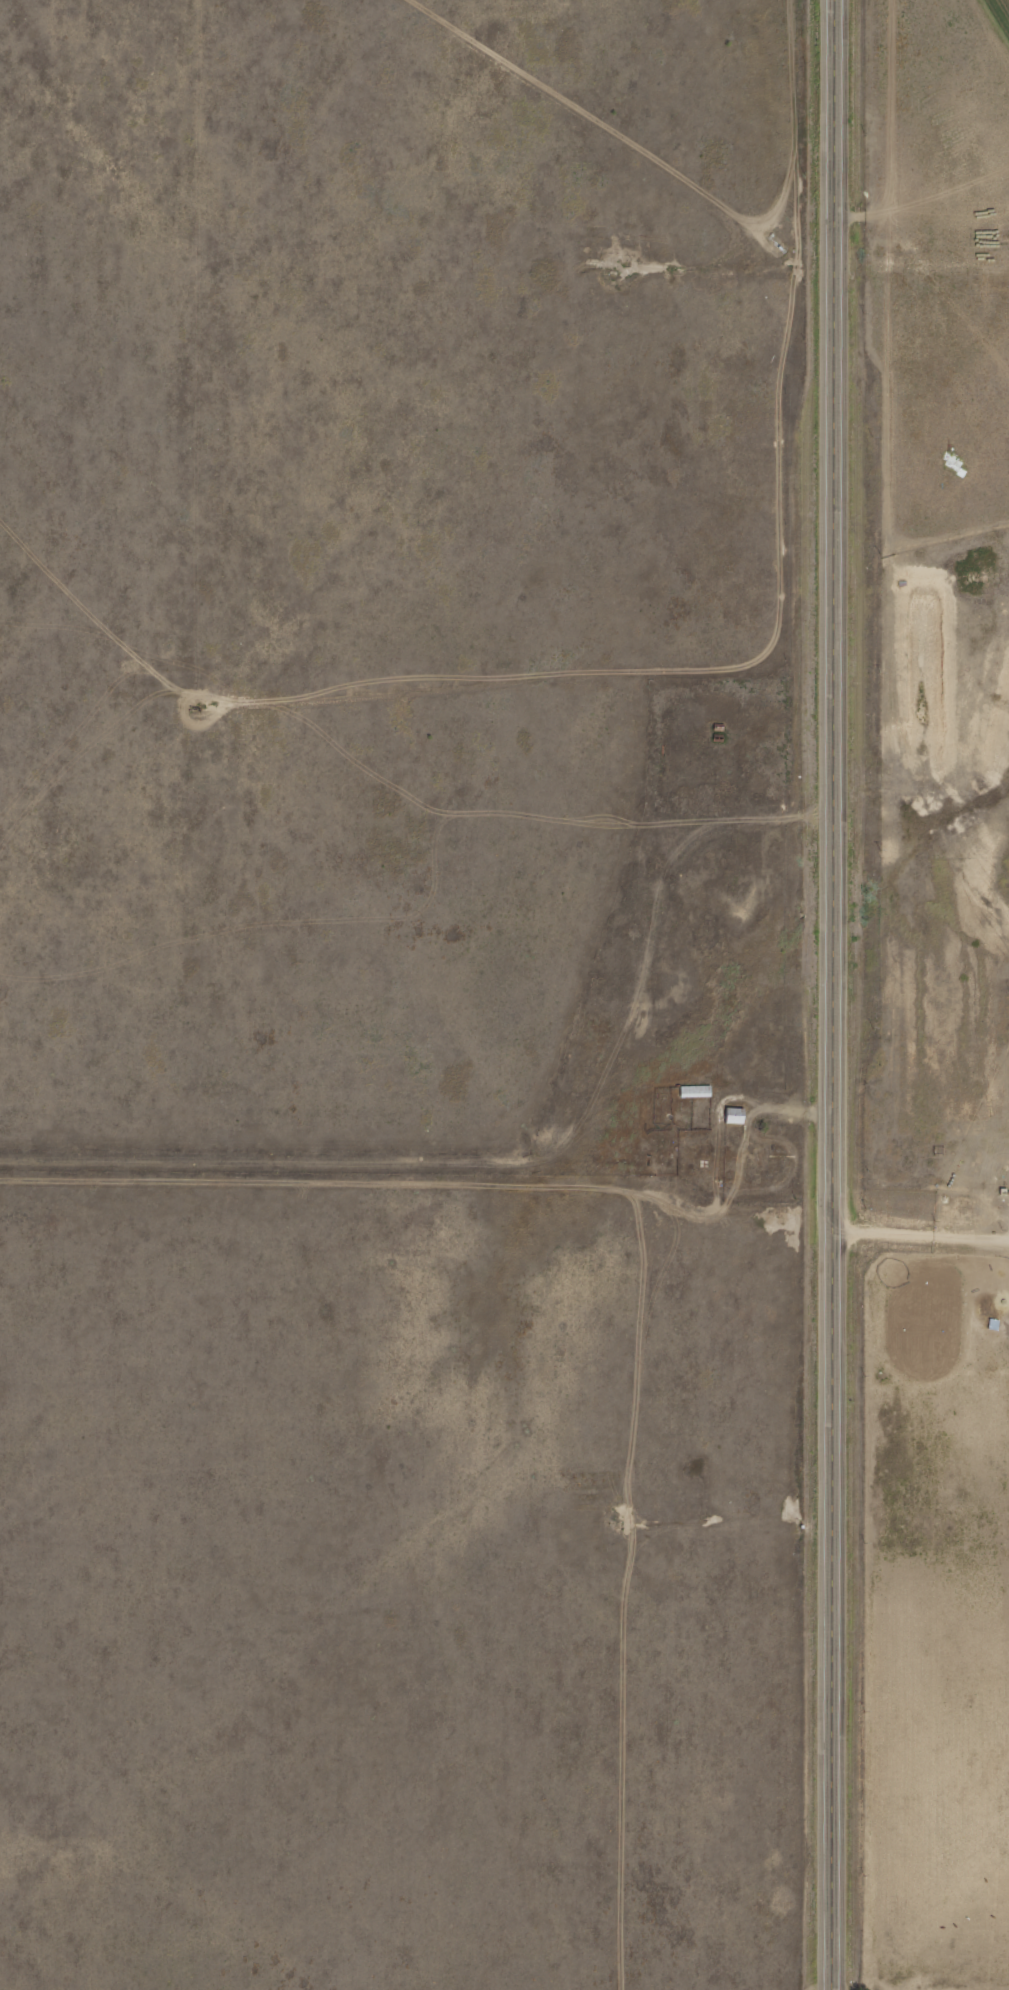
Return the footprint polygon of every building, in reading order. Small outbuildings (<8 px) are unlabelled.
[(682,1097),(713,1097),(713,1086),(682,1086),(682,1097)] [(747,1123),(747,1107),(728,1107),(728,1123),(747,1123)]
